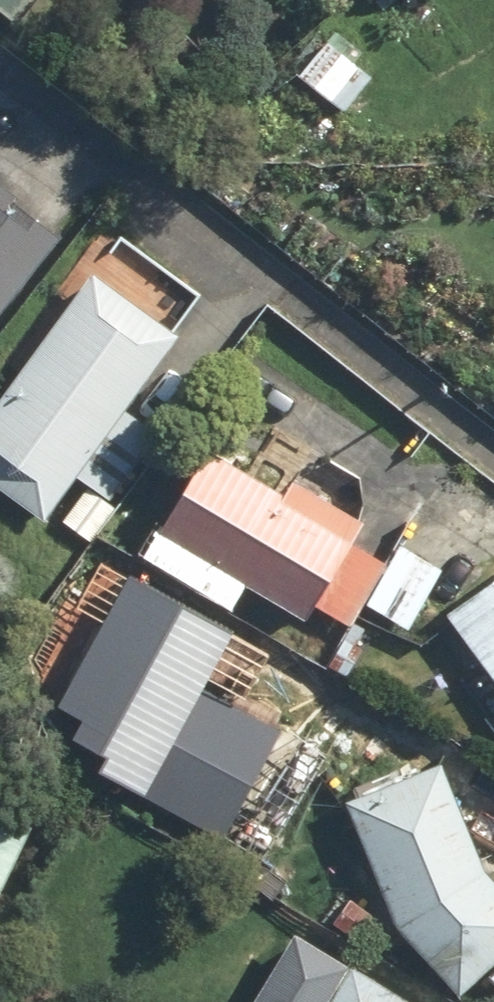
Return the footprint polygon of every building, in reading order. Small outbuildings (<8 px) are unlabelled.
[(15,29),(38,0),(0,0),(0,17),(15,29)] [(300,82),(346,118),(374,84),(327,47),(300,82)] [(53,243),(8,207),(12,202),(0,193),(0,311),(53,243)] [(42,527),(76,482),(108,504),(156,437),(125,414),(178,341),(90,276),(0,399),(0,497),(42,527)] [(312,611),(343,629),(379,568),(348,550),(359,531),(288,489),(280,503),(205,459),(157,539),(304,626),(312,611)] [(87,544),(110,513),(85,494),(61,524),(87,544)] [(365,610),(406,634),(439,578),(398,552),(365,610)] [(493,689),(493,584),(444,620),(493,689)] [(133,799),(222,848),(283,738),(195,689),(133,799)] [(457,1001),(493,968),(493,887),(480,872),(439,771),(344,809),(393,933),(457,1001)] [(49,813),(0,790),(0,915),(49,813)] [(350,972),(332,1001),(399,1001),(350,972)]
